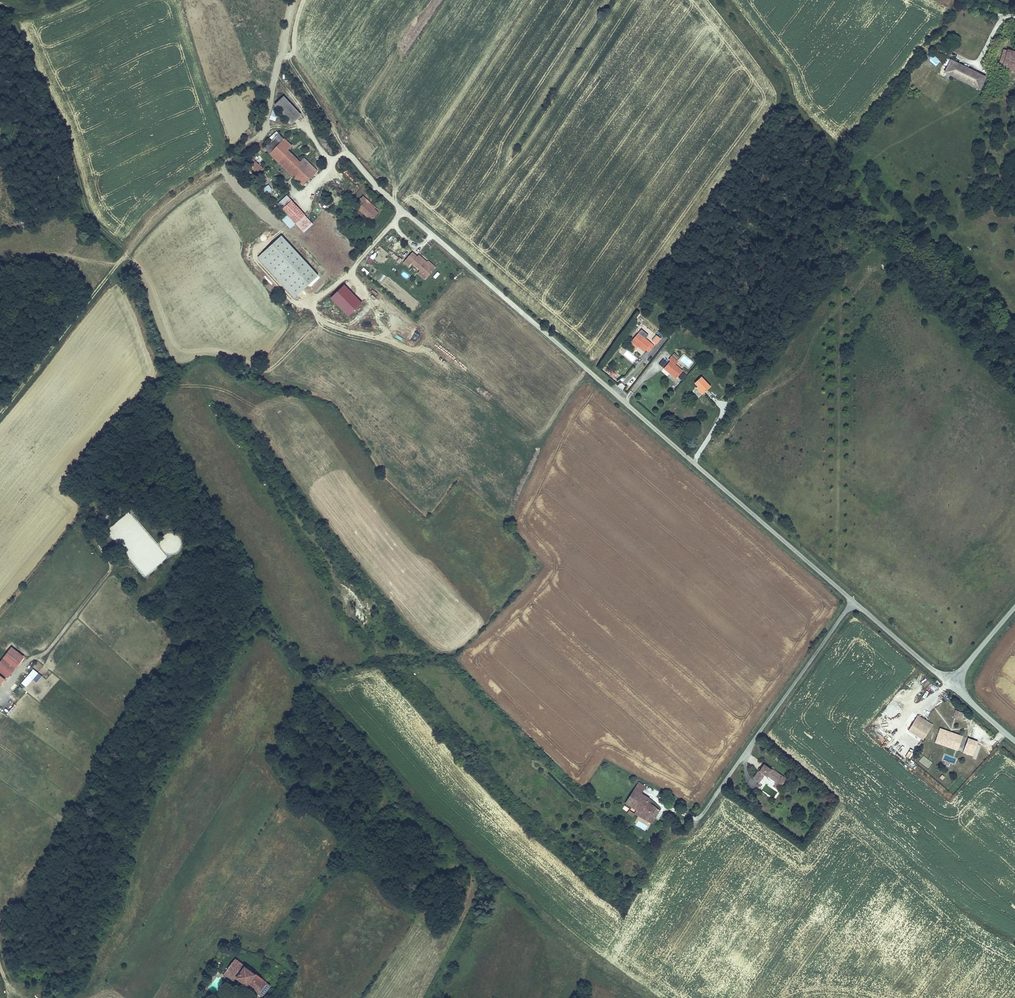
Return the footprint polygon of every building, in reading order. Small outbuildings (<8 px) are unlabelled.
[(1011,49),(1009,55),(1005,68),(1014,70),(1014,50),(1011,49)] [(1000,66),(1005,68),(1009,55),(1003,54),(1000,66)] [(951,74),(958,61),(951,58),(944,71),(951,74)] [(951,74),(972,84),(978,71),(958,61),(951,74)] [(989,84),(992,79),(985,76),(986,74),(978,71),(972,84),(981,88),(984,82),(989,84)] [(277,107),(291,121),(300,113),(286,98),(277,107)] [(265,148),(270,153),(284,138),(279,133),(265,148)] [(300,161),(289,149),(292,146),(284,138),(270,153),(279,162),(283,158),(302,178),(299,181),(303,185),(317,170),(304,158),(300,161)] [(302,178),(283,158),(279,162),(299,181),(302,178)] [(255,159),(249,165),(255,171),(260,165),(255,159)] [(313,223),(293,201),(291,203),(285,197),(278,203),(304,231),(313,223)] [(362,197),(355,205),(371,219),(378,211),(362,197)] [(317,276),(280,236),(257,257),(293,297),(317,276)] [(417,257),(413,253),(404,262),(409,266),(412,262),(420,269),(417,273),(425,279),(435,266),(429,260),(427,262),(419,255),(417,257)] [(348,317),(362,303),(343,284),(330,299),(348,317)] [(644,352),(646,350),(649,353),(654,347),(639,334),(633,341),(639,346),(638,347),(644,352)] [(653,342),(656,345),(661,340),(658,337),(653,342)] [(636,349),(638,347),(639,346),(633,341),(630,344),(636,349)] [(626,350),(623,355),(633,362),(636,358),(626,350)] [(664,369),(675,379),(683,371),(675,365),(677,362),(671,356),(669,359),(671,361),(664,369)] [(664,368),(667,361),(662,359),(659,366),(664,368)] [(678,377),(683,381),(687,376),(683,372),(678,377)] [(701,377),(695,383),(698,387),(705,393),(711,387),(701,377)] [(25,657),(12,647),(0,663),(0,673),(8,679),(25,657)] [(33,669),(21,683),(26,687),(38,673),(33,669)] [(25,692),(17,685),(11,691),(19,698),(25,692)] [(955,711),(952,718),(958,720),(963,709),(959,708),(958,712),(955,711)] [(921,716),(918,720),(922,723),(931,729),(933,726),(921,716)] [(922,723),(918,720),(911,729),(924,739),(927,735),(918,729),(922,723)] [(927,735),(931,729),(922,723),(918,729),(927,735)] [(942,744),(951,748),(952,745),(957,746),(960,740),(955,738),(956,734),(939,728),(935,739),(943,742),(942,744)] [(967,738),(962,753),(971,756),(974,751),(966,748),(970,739),(967,738)] [(977,742),(970,739),(966,748),(974,751),(977,742)] [(762,790),(770,796),(776,799),(783,788),(760,773),(750,787),(759,793),(762,790)] [(626,803),(632,809),(645,794),(639,788),(626,803)] [(655,802),(645,794),(632,809),(629,812),(634,816),(637,812),(640,808),(652,819),(655,815),(658,817),(661,813),(652,806),(655,802)] [(640,808),(637,812),(651,824),(658,817),(655,815),(652,819),(640,808)] [(637,820),(635,827),(647,831),(649,825),(637,820)] [(259,994),(267,983),(235,959),(223,975),(237,986),(239,982),(245,986),(243,989),(255,997),(256,997),(259,994)] [(259,994),(263,997),(272,986),(267,983),(259,994)]
